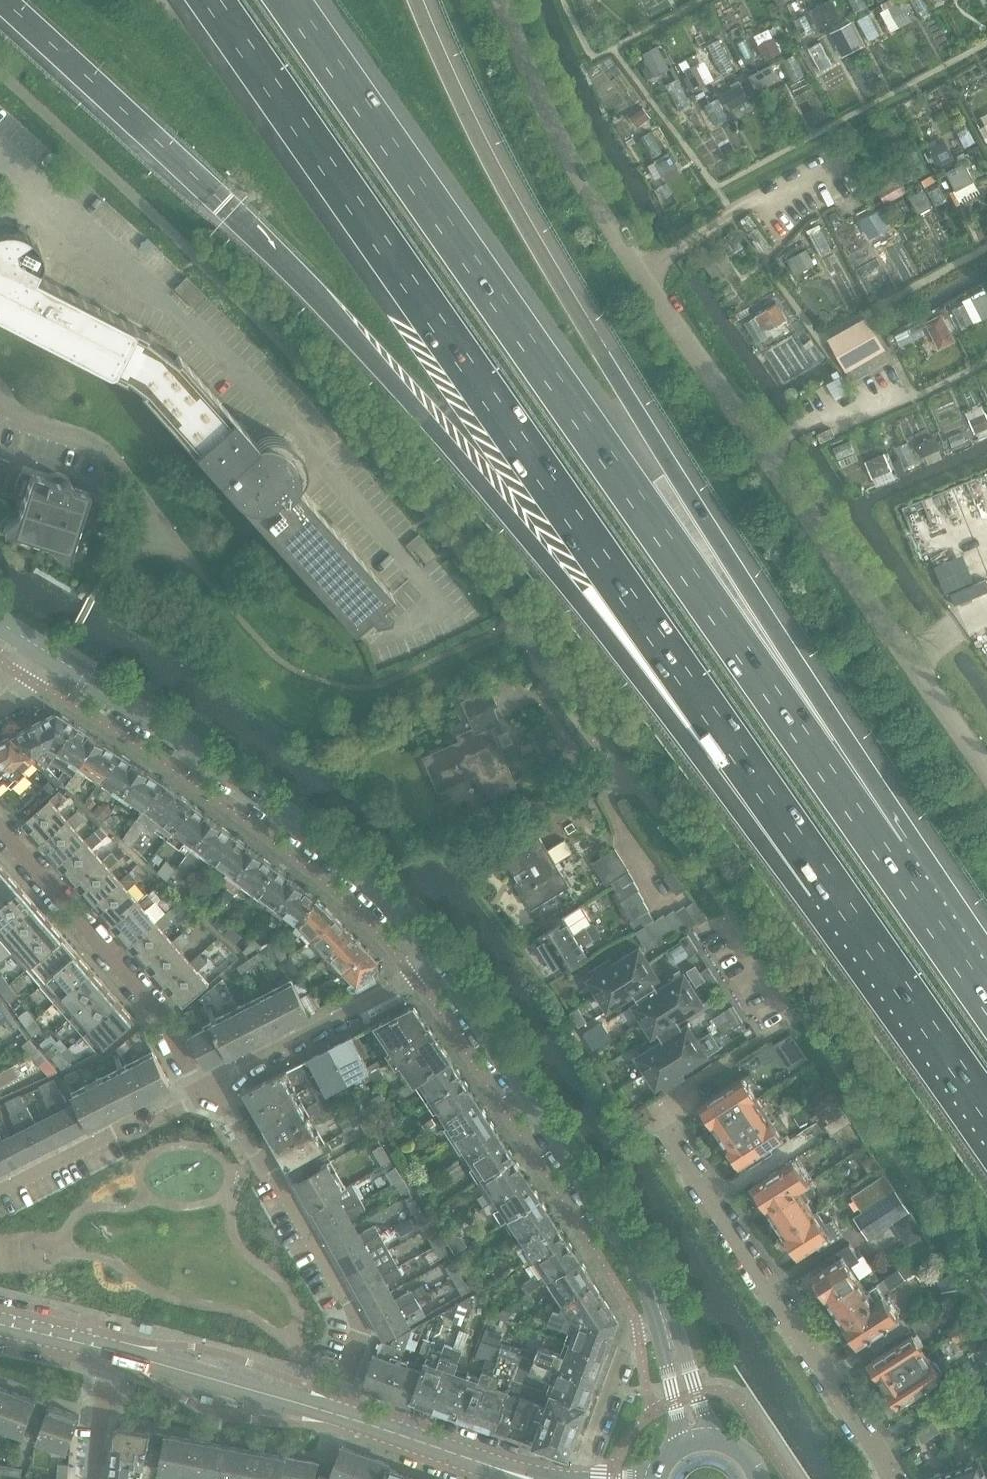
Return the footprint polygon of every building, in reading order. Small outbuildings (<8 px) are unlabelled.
[(855,17),(868,11),(863,0),(847,0),(855,17)] [(901,0),(881,11),(892,32),(912,21),(901,0)] [(716,38),(705,45),(724,76),(735,69),(716,38)] [(656,47),(641,55),(653,76),(667,68),(656,47)] [(793,54),(782,60),(793,81),(804,75),(793,54)] [(749,74),(756,88),(777,78),(771,64),(749,74)] [(793,98),(803,114),(820,104),(810,88),(793,98)] [(716,98),(704,105),(714,122),(726,116),(716,98)] [(963,166),(944,175),(960,207),(978,198),(963,166)] [(876,214),(858,223),(866,238),(884,229),(876,214)] [(125,380),(126,377),(129,379),(138,386),(141,389),(176,358),(150,338),(147,336),(149,333),(39,276),(37,275),(32,273),(37,264),(38,262),(38,260),(39,259),(39,257),(39,255),(40,253),(39,251),(39,249),(39,247),(38,245),(37,243),(36,241),(35,240),(33,238),(32,237),(30,236),(29,234),(27,233),(27,232),(28,232),(28,231),(28,230),(27,230),(27,229),(27,228),(26,227),(25,226),(24,226),(24,225),(23,225),(22,225),(21,225),(20,225),(19,225),(19,226),(18,226),(17,227),(17,228),(14,227),(12,227),(10,226),(8,226),(6,226),(3,226),(1,226),(0,226),(0,316),(125,380)] [(820,230),(810,235),(819,253),(829,248),(820,230)] [(785,261),(793,276),(814,265),(806,250),(785,261)] [(868,320),(829,341),(845,369),(884,348),(868,320)] [(141,389),(139,391),(352,629),(354,628),(366,617),(368,615),(373,620),(388,617),(390,610),(385,605),(383,602),(392,594),(295,486),(295,485),(296,485),(297,485),(297,484),(298,484),(298,483),(299,482),(300,481),(300,480),(301,480),(301,479),(302,479),(302,478),(302,477),(303,477),(303,476),(303,475),(304,474),(304,473),(304,472),(304,471),(305,471),(305,470),(305,469),(305,468),(305,467),(305,466),(305,465),(305,464),(305,463),(305,462),(304,462),(304,461),(304,460),(304,459),(304,458),(303,458),(303,457),(303,456),(302,456),(302,455),(302,454),(301,454),(301,453),(301,452),(300,452),(300,451),(299,450),(299,449),(298,448),(298,447),(297,447),(297,446),(296,446),(296,445),(295,444),(294,443),(293,443),(293,442),(292,442),(292,441),(291,441),(290,440),(289,439),(288,439),(287,438),(286,438),(285,438),(285,437),(284,437),(283,437),(282,436),(281,436),(280,436),(279,436),(278,436),(278,435),(277,435),(276,435),(275,435),(274,435),(273,435),(272,435),(271,435),(270,436),(269,436),(268,436),(267,436),(266,436),(266,437),(265,437),(264,437),(263,437),(263,438),(262,438),(261,438),(261,439),(260,439),(259,439),(259,440),(258,440),(257,441),(256,442),(253,439),(178,355),(176,358),(141,389)] [(831,429),(818,435),(822,442),(834,436),(831,429)] [(23,498),(12,533),(70,551),(81,516),(90,519),(92,516),(94,513),(97,504),(98,495),(75,487),(73,486),(72,485),(70,481),(69,480),(67,479),(66,479),(65,479),(64,479),(63,479),(62,480),(61,481),(60,482),(22,471),(21,474),(19,476),(18,478),(17,482),(16,485),(16,487),(15,489),(15,493),(15,495),(23,498)] [(445,547),(440,552),(444,557),(450,552),(445,547)] [(950,594),(955,605),(986,592),(986,581),(986,579),(950,594)] [(463,700),(475,727),(458,735),(461,740),(429,754),(442,784),(473,770),(486,799),(517,785),(491,727),(501,722),(494,707),(498,705),(490,688),(463,700)] [(30,726),(31,727),(13,736),(33,754),(47,767),(56,754),(57,754),(59,750),(76,724),(62,715),(62,714),(55,714),(43,720),(30,726)] [(73,759),(71,763),(78,768),(98,738),(90,733),(76,724),(59,750),(73,759)] [(13,736),(13,735),(0,742),(0,756),(42,800),(63,782),(47,767),(33,754),(13,736)] [(119,753),(106,744),(106,743),(98,738),(78,768),(87,773),(89,769),(102,778),(119,753)] [(116,787),(113,792),(121,797),(141,767),(133,761),(133,762),(119,753),(102,778),(116,787)] [(21,819),(42,800),(0,756),(0,795),(21,819)] [(141,767),(121,797),(129,802),(132,798),(145,806),(164,782),(149,772),(141,767)] [(145,806),(138,816),(168,838),(175,829),(193,804),(164,782),(145,806)] [(35,827),(32,830),(43,842),(69,820),(68,819),(58,808),(67,799),(61,792),(60,791),(28,819),(29,820),(35,827)] [(99,804),(94,811),(105,820),(109,814),(110,813),(113,810),(104,803),(102,806),(99,804)] [(214,820),(206,814),(193,804),(175,829),(168,838),(188,854),(192,848),(214,820)] [(69,820),(43,842),(60,863),(86,840),(75,828),(85,820),(78,811),(68,819),(69,820)] [(105,820),(104,821),(111,829),(118,822),(109,814),(105,820)] [(137,819),(123,838),(131,846),(146,827),(137,819)] [(221,826),(222,825),(214,820),(192,848),(200,854),(202,850),(216,860),(235,836),(221,826)] [(86,840),(60,863),(78,883),(104,861),(103,860),(93,848),(102,840),(95,831),(86,840)] [(216,860),(229,870),(226,874),(234,880),(256,851),(248,845),(235,836),(216,860)] [(556,863),(573,852),(565,838),(548,849),(540,836),(505,858),(515,874),(520,872),(523,878),(515,883),(531,909),(570,885),(556,863)] [(616,892),(621,901),(620,902),(626,911),(625,912),(631,921),(630,922),(633,927),(636,931),(645,926),(648,930),(656,944),(667,937),(668,939),(677,932),(678,934),(687,928),(689,930),(697,923),(699,925),(708,919),(695,902),(686,908),(685,906),(676,913),(674,911),(666,917),(664,915),(655,922),(655,920),(654,920),(648,911),(649,910),(643,901),(644,900),(639,891),(639,890),(634,881),(635,880),(615,849),(593,863),(607,885),(611,882),(616,892)] [(263,857),(256,851),(234,880),(228,888),(236,894),(244,882),(257,892),(276,867),(263,857)] [(104,861),(78,883),(95,904),(121,881),(120,880),(110,868),(120,860),(113,852),(103,860),(104,861)] [(168,860),(159,872),(168,880),(172,876),(177,869),(168,860)] [(177,869),(172,876),(180,882),(188,871),(180,865),(177,869)] [(297,882),(289,876),(289,877),(276,867),(257,892),(270,901),(267,905),(275,911),(297,882)] [(0,878),(0,906),(21,888),(7,872),(0,878)] [(138,901),(128,889),(138,881),(130,872),(120,880),(121,881),(95,904),(113,924),(139,901),(138,901)] [(673,872),(665,878),(677,895),(686,889),(673,872)] [(297,882),(275,911),(283,917),(285,913),(298,923),(318,898),(304,888),(305,888),(297,882)] [(0,906),(0,935),(35,904),(21,888),(0,906)] [(138,901),(139,901),(113,924),(130,944),(156,922),(156,921),(146,909),(155,901),(148,892),(138,901)] [(335,917),(326,907),(318,898),(298,923),(295,928),(309,942),(310,942),(335,917)] [(0,935),(0,938),(13,953),(50,921),(35,904),(0,935)] [(565,921),(536,939),(557,973),(587,955),(582,946),(594,939),(600,935),(592,923),(591,924),(580,907),(563,918),(565,921)] [(165,913),(156,921),(156,922),(130,944),(148,964),(174,942),(173,941),(163,930),(173,921),(165,913)] [(221,917),(214,924),(224,934),(231,926),(221,917)] [(310,942),(309,942),(325,959),(326,958),(351,933),(345,926),(335,917),(310,942)] [(50,921),(13,953),(27,969),(64,937),(50,921)] [(231,926),(224,934),(235,943),(242,936),(231,926)] [(183,933),(173,941),(174,942),(148,964),(166,985),(192,962),(191,962),(181,950),(190,942),(183,933)] [(326,958),(325,959),(341,975),(342,975),(367,950),(358,940),(351,933),(326,958)] [(688,934),(680,939),(685,948),(694,942),(688,934)] [(279,936),(272,940),(281,961),(288,956),(279,936)] [(64,937),(27,969),(41,986),(78,954),(64,937)] [(254,940),(244,952),(245,953),(246,955),(262,946),(254,940)] [(681,942),(670,949),(678,962),(689,955),(681,942)] [(694,942),(685,948),(691,956),(699,951),(694,942)] [(594,975),(589,979),(599,994),(649,962),(640,947),(614,963),(611,958),(591,971),(594,975)] [(342,975),(341,975),(355,989),(378,976),(379,970),(376,966),(380,962),(377,959),(377,960),(367,950),(342,975)] [(210,983),(198,970),(208,962),(201,953),(191,962),(192,962),(166,985),(184,1006),(210,983)] [(261,953),(250,961),(254,967),(265,960),(261,953)] [(78,954),(41,986),(55,1002),(92,970),(78,954)] [(288,956),(281,961),(292,977),(301,972),(290,955),(288,956)] [(250,961),(239,968),(244,974),(254,967),(250,961)] [(659,977),(649,962),(599,994),(608,1009),(634,993),(636,997),(656,985),(653,981),(659,977)] [(709,967),(701,972),(706,980),(714,975),(709,967)] [(92,970),(55,1002),(69,1018),(106,986),(92,970)] [(639,1001),(634,1005),(643,1020),(694,988),(684,973),(659,989),(656,985),(636,997),(639,1001)] [(0,976),(0,990),(1,991),(10,984),(3,974),(0,976)] [(714,975),(706,980),(711,989),(720,984),(714,975)] [(290,980),(292,984),(268,996),(266,992),(265,993),(283,1028),(311,1014),(310,1013),(301,996),(293,979),(290,980)] [(10,984),(1,991),(8,1001),(17,994),(10,984)] [(106,986),(69,1018),(84,1035),(121,1003),(106,986)] [(694,988),(643,1020),(653,1035),(658,1032),(661,1036),(680,1023),(678,1019),(703,1003),(694,988)] [(312,990),(301,996),(310,1013),(321,1008),(312,990)] [(265,993),(267,996),(243,1009),(241,1005),(239,1006),(257,1041),(283,1028),(265,993)] [(233,999),(223,1004),(227,1011),(236,1006),(233,999)] [(121,1003),(84,1035),(97,1050),(97,1051),(98,1052),(135,1020),(121,1003)] [(725,1011),(730,1019),(739,1014),(733,1005),(725,1011)] [(212,1020),(211,1020),(212,1022),(210,1023),(212,1026),(228,1056),(257,1041),(239,1006),(236,1007),(238,1011),(214,1023),(212,1020)] [(416,1079),(413,1082),(413,1083),(420,1078),(448,1059),(450,1058),(414,1007),(413,1007),(413,1006),(377,1024),(394,1048),(390,1051),(398,1062),(402,1059),(416,1079)] [(0,1011),(0,1015),(5,1022),(12,1017),(5,1007),(0,1011)] [(579,1008),(571,1013),(573,1017),(581,1012),(579,1008)] [(193,1009),(185,1012),(190,1024),(197,1021),(193,1009)] [(28,1010),(19,1016),(26,1026),(35,1019),(28,1010)] [(730,1019),(736,1027),(744,1022),(739,1014),(730,1019)] [(19,1026),(12,1017),(5,1022),(12,1031),(19,1026)] [(35,1019),(26,1026),(33,1036),(42,1029),(35,1019)] [(661,1036),(663,1040),(637,1056),(647,1071),(698,1039),(688,1024),(683,1027),(680,1023),(661,1036)] [(212,1026),(191,1037),(207,1067),(228,1056),(212,1026)] [(593,1031),(585,1036),(594,1051),(603,1046),(593,1031)] [(807,1059),(795,1040),(791,1034),(773,1045),(790,1070),(807,1059)] [(367,1066),(352,1037),(331,1048),(348,1083),(370,1072),(367,1066)] [(23,1045),(31,1055),(38,1049),(29,1039),(23,1045)] [(707,1054),(698,1039),(647,1071),(657,1086),(662,1083),(665,1088),(685,1075),(682,1071),(707,1054)] [(126,1041),(116,1049),(121,1055),(131,1047),(126,1041)] [(55,1043),(46,1051),(54,1060),(63,1053),(55,1043)] [(331,1048),(309,1059),(314,1069),(327,1094),(348,1083),(331,1048)] [(38,1049),(31,1055),(40,1064),(46,1059),(38,1049)] [(153,1050),(150,1052),(152,1055),(128,1068),(126,1064),(144,1099),(171,1085),(171,1084),(153,1050)] [(63,1053),(54,1060),(62,1069),(71,1062),(63,1053)] [(300,1076),(314,1069),(309,1059),(309,1060),(248,1090),(248,1092),(258,1110),(293,1091),(286,1079),(293,1078),(293,1079),(299,1075),(300,1076)] [(448,1059),(420,1078),(413,1083),(413,1082),(400,1091),(404,1097),(424,1084),(432,1097),(461,1078),(460,1077),(461,1074),(458,1069),(455,1068),(448,1059)] [(378,1060),(367,1066),(370,1072),(380,1067),(381,1066),(378,1060)] [(125,1064),(127,1068),(103,1080),(101,1077),(99,1078),(117,1113),(144,1099),(126,1064),(125,1064)] [(380,1067),(370,1072),(375,1082),(385,1077),(380,1067)] [(76,1070),(64,1076),(68,1083),(80,1077),(76,1070)] [(706,1113),(703,1115),(709,1125),(712,1123),(713,1125),(757,1096),(744,1076),(700,1105),(706,1113)] [(72,1091),(72,1092),(78,1103),(90,1127),(117,1113),(99,1078),(96,1079),(98,1083),(74,1095),(72,1091)] [(468,1089),(469,1086),(466,1081),(462,1080),(461,1078),(432,1097),(445,1118),(474,1099),(468,1089)] [(47,1082),(53,1094),(60,1090),(54,1079),(47,1082)] [(39,1086),(45,1098),(53,1094),(47,1082),(39,1086)] [(60,1090),(53,1094),(74,1135),(90,1127),(78,1103),(70,1107),(61,1090),(60,1090)] [(293,1091),(258,1110),(273,1137),(320,1110),(316,1102),(309,1107),(304,1112),(293,1091)] [(382,1093),(371,1099),(376,1106),(386,1100),(382,1093)] [(44,1098),(53,1115),(44,1120),(57,1144),(74,1135),(53,1094),(45,1098),(44,1098)] [(13,1099),(19,1111),(27,1107),(20,1095),(13,1099)] [(714,1126),(711,1128),(718,1138),(721,1136),(726,1145),(770,1116),(757,1096),(713,1125),(714,1126)] [(6,1102),(12,1115),(19,1111),(13,1099),(6,1102)] [(474,1099),(445,1118),(458,1138),(487,1119),(486,1117),(487,1113),(484,1109),(481,1108),(474,1099)] [(835,1100),(820,1110),(828,1122),(843,1112),(835,1100)] [(27,1107),(19,1111),(40,1152),(57,1144),(44,1120),(36,1124),(28,1107),(27,1107)] [(320,1110),(273,1137),(288,1164),(322,1144),(310,1123),(317,1122),(318,1123),(325,1118),(320,1110)] [(12,1115),(11,1115),(20,1132),(11,1137),(23,1161),(40,1152),(19,1111),(12,1115)] [(386,1112),(375,1119),(382,1129),(393,1123),(386,1112)] [(845,1113),(825,1126),(831,1136),(851,1124),(845,1113)] [(348,1116),(339,1121),(345,1131),(354,1126),(348,1116)] [(732,1153),(729,1155),(736,1165),(739,1163),(740,1165),(745,1162),(748,1167),(774,1150),(771,1145),(784,1136),(770,1116),(726,1145),(732,1153)] [(433,1117),(423,1124),(427,1130),(437,1123),(433,1117)] [(500,1139),(494,1129),(495,1126),(492,1121),(488,1120),(487,1119),(458,1138),(471,1158),(500,1139)] [(368,1120),(361,1124),(368,1135),(375,1131),(368,1120)] [(7,1169),(23,1161),(11,1137),(3,1141),(0,1136),(0,1156),(7,1169)] [(512,1158),(512,1154),(510,1150),(506,1149),(500,1139),(471,1158),(484,1178),(513,1159),(512,1158)] [(321,1167),(317,1159),(333,1150),(329,1142),(327,1143),(327,1142),(322,1144),(288,1164),(297,1180),(321,1167)] [(383,1145),(374,1150),(383,1166),(392,1161),(383,1145)] [(754,1187),(751,1189),(758,1199),(761,1198),(768,1208),(810,1181),(794,1158),(753,1185),(754,1187)] [(520,1170),(520,1166),(518,1162),(514,1161),(513,1159),(484,1178),(491,1189),(479,1197),(485,1206),(497,1199),(526,1179),(520,1170)] [(875,1159),(865,1166),(870,1174),(880,1167),(875,1159)] [(321,1167),(297,1180),(312,1207),(336,1194),(347,1188),(345,1185),(342,1187),(329,1164),(332,1162),(332,1161),(321,1167)] [(457,1161),(445,1169),(448,1173),(460,1165),(457,1161)] [(460,1165),(448,1173),(452,1180),(465,1172),(460,1165)] [(396,1167),(389,1171),(395,1182),(402,1178),(396,1167)] [(896,1189),(885,1173),(851,1195),(862,1211),(896,1189)] [(409,1189),(402,1178),(395,1182),(402,1193),(409,1189)] [(526,1179),(497,1199),(485,1206),(482,1208),(487,1216),(496,1210),(504,1222),(509,1219),(539,1199),(538,1198),(538,1194),(536,1190),(533,1190),(526,1179)] [(806,1198),(817,1191),(810,1181),(768,1208),(776,1220),(773,1222),(780,1232),(783,1230),(783,1231),(815,1211),(806,1198)] [(895,1190),(871,1206),(878,1216),(902,1201),(896,1191),(895,1190)] [(336,1194),(312,1207),(321,1223),(362,1201),(357,1193),(340,1202),(336,1194)] [(408,1203),(415,1215),(422,1210),(415,1199),(408,1203)] [(539,1199),(509,1219),(522,1239),(552,1220),(545,1209),(546,1206),(543,1202),(540,1201),(539,1199)] [(349,1218),(366,1209),(362,1201),(321,1223),(330,1240),(354,1226),(349,1218)] [(902,1201),(878,1216),(886,1227),(909,1212),(908,1210),(902,1201)] [(443,1206),(430,1213),(436,1222),(448,1214),(443,1206)] [(784,1233),(781,1235),(788,1245),(791,1243),(799,1255),(816,1243),(819,1248),(844,1232),(826,1206),(820,1210),(819,1208),(815,1211),(783,1231),(784,1233)] [(422,1210),(415,1215),(422,1226),(429,1222),(422,1210)] [(410,1218),(396,1225),(402,1236),(416,1229),(410,1218)] [(552,1220),(522,1239),(535,1259),(565,1240),(564,1237),(565,1235),(562,1230),(559,1230),(552,1220)] [(330,1240),(340,1256),(380,1233),(375,1225),(359,1235),(354,1226),(330,1240)] [(434,1231),(427,1235),(434,1247),(441,1242),(434,1231)] [(380,1233),(340,1256),(349,1272),(389,1250),(380,1233)] [(455,1235),(447,1240),(454,1254),(467,1245),(462,1237),(455,1235)] [(565,1240),(535,1259),(548,1280),(578,1260),(572,1250),(573,1247),(570,1243),(567,1242),(565,1240)] [(448,1254),(441,1242),(434,1247),(441,1258),(448,1254)] [(826,1259),(829,1264),(812,1275),(820,1286),(817,1288),(824,1299),(827,1297),(828,1298),(859,1277),(850,1265),(860,1258),(850,1242),(826,1259)] [(389,1250),(349,1272),(358,1288),(398,1266),(389,1250)] [(585,1271),(586,1268),(583,1263),(580,1262),(578,1260),(548,1280),(563,1302),(560,1311),(613,1331),(617,1320),(585,1271)] [(447,1267),(453,1279),(461,1274),(454,1263),(447,1267)] [(905,1265),(898,1269),(905,1280),(912,1275),(905,1265)] [(358,1288),(367,1305),(391,1292),(386,1284),(403,1275),(398,1266),(358,1288)] [(484,1282),(476,1269),(468,1275),(475,1287),(484,1282)] [(461,1274),(453,1279),(460,1290),(467,1286),(461,1274)] [(828,1298),(828,1299),(825,1301),(832,1312),(835,1310),(843,1321),(884,1294),(877,1283),(867,1290),(859,1277),(828,1298)] [(391,1292),(367,1305),(376,1322),(416,1299),(412,1291),(395,1300),(391,1292)] [(530,1292),(520,1298),(534,1303),(535,1300),(530,1292)] [(843,1321),(850,1332),(847,1334),(854,1345),(857,1343),(858,1344),(899,1317),(884,1294),(843,1321)] [(460,1302),(453,1321),(462,1324),(470,1299),(467,1298),(460,1302)] [(421,1308),(416,1299),(376,1322),(386,1338),(409,1325),(404,1317),(421,1308)] [(505,1308),(494,1317),(507,1321),(511,1311),(505,1308)] [(548,1321),(574,1331),(570,1343),(604,1355),(605,1353),(608,1352),(610,1347),(609,1344),(613,1331),(560,1311),(553,1309),(548,1321)] [(959,1324),(949,1331),(952,1336),(963,1329),(959,1324)] [(486,1329),(482,1340),(499,1346),(503,1335),(486,1329)] [(963,1329),(952,1336),(956,1341),(966,1334),(963,1329)] [(378,1392),(390,1396),(401,1364),(403,1361),(402,1360),(413,1330),(412,1330),(393,1340),(391,1345),(382,1341),(377,1356),(374,1354),(363,1387),(378,1392)] [(874,1358),(869,1361),(871,1363),(868,1365),(875,1376),(878,1374),(883,1382),(927,1353),(913,1332),(900,1340),(898,1338),(872,1355),(874,1358)] [(424,1340),(420,1352),(428,1355),(431,1348),(433,1343),(424,1340)] [(539,1346),(535,1359),(595,1380),(600,1367),(603,1366),(605,1360),(604,1357),(604,1355),(570,1343),(566,1355),(539,1346)] [(422,1372),(412,1400),(433,1407),(454,1347),(445,1344),(443,1352),(431,1348),(428,1355),(422,1372)] [(454,1347),(433,1407),(453,1414),(467,1376),(455,1372),(463,1351),(454,1347)] [(889,1391),(886,1393),(893,1404),(896,1402),(898,1404),(902,1401),(904,1403),(930,1386),(928,1383),(941,1375),(927,1353),(883,1382),(889,1391)] [(467,1376),(453,1414),(474,1422),(495,1362),(487,1359),(479,1380),(467,1376)] [(590,1393),(595,1380),(535,1359),(530,1371),(556,1381),(552,1393),(586,1405),(587,1403),(590,1401),(592,1396),(590,1393)] [(497,1387),(504,1365),(495,1362),(474,1422),(495,1429),(504,1404),(509,1391),(497,1387)] [(401,1364),(390,1396),(411,1403),(412,1400),(422,1372),(401,1364)] [(585,1408),(586,1405),(552,1393),(513,1379),(509,1391),(504,1404),(517,1409),(577,1430),(582,1417),(585,1415),(587,1411),(585,1408)] [(36,1400),(7,1389),(0,1408),(0,1424),(23,1433),(26,1427),(36,1400)] [(50,1405),(36,1400),(26,1427),(40,1433),(50,1405)] [(517,1409),(504,1404),(495,1429),(568,1455),(569,1453),(571,1454),(575,1443),(572,1442),(577,1430),(517,1409)] [(64,1448),(63,1452),(66,1453),(67,1449),(79,1417),(80,1416),(79,1416),(50,1405),(40,1433),(38,1438),(64,1448)] [(934,1420),(916,1432),(922,1442),(940,1430),(934,1420)] [(120,1427),(121,1428),(117,1431),(117,1430),(116,1430),(111,1478),(142,1478),(145,1460),(150,1431),(121,1426),(120,1427)] [(145,1460),(161,1463),(166,1434),(150,1431),(145,1460)] [(187,1474),(187,1478),(189,1478),(196,1440),(166,1434),(161,1463),(160,1469),(187,1474)] [(213,1478),(220,1478),(226,1445),(196,1440),(189,1478),(191,1478),(192,1478),(192,1475),(213,1478)] [(255,1451),(226,1445),(220,1478),(250,1478),(255,1451)] [(357,1452),(341,1446),(330,1477),(320,1474),(319,1478),(357,1478),(365,1455),(357,1452)] [(250,1478),(281,1478),(285,1456),(255,1451),(250,1478)] [(357,1478),(383,1478),(388,1467),(389,1464),(365,1455),(357,1478)] [(281,1478),(298,1478),(302,1459),(285,1456),(281,1478)] [(298,1478),(315,1478),(316,1473),(318,1462),(302,1459),(298,1478)] [(959,1478),(986,1478),(979,1459),(976,1461),(973,1459),(954,1466),(959,1478)] [(58,1478),(67,1478),(69,1464),(59,1463),(58,1478)] [(21,1476),(23,1468),(0,1464),(0,1472),(21,1476)] [(930,1478),(931,1478),(959,1478),(954,1466),(935,1473),(933,1477),(930,1478)] [(408,1475),(388,1467),(383,1478),(407,1478),(408,1475)]
